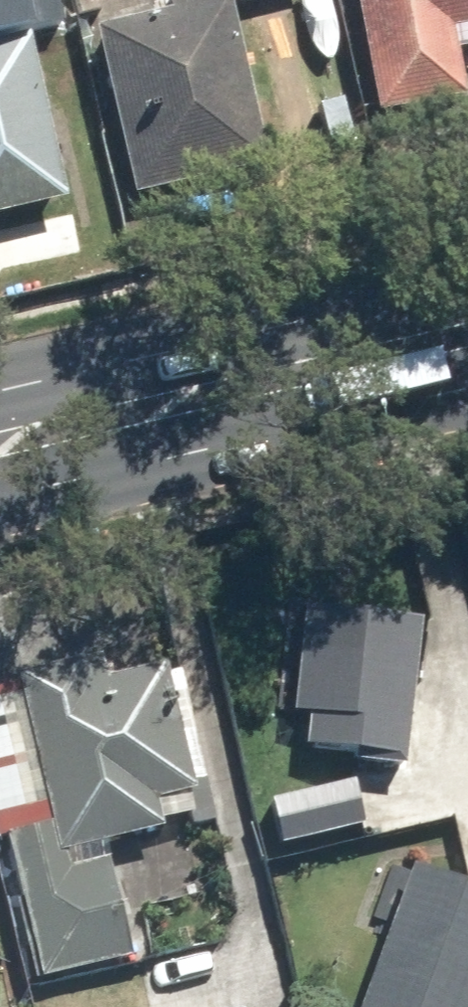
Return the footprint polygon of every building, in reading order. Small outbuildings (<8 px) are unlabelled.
[(63,16),(60,0),(0,0),(0,30),(63,16)] [(95,22),(135,198),(272,167),(235,3),(234,0),(192,0),(95,22)] [(376,109),(465,94),(454,27),(467,25),(467,0),(359,0),(376,109)] [(0,44),(0,215),(70,199),(33,36),(0,44)] [(310,713),(307,747),(409,755),(419,620),(300,611),(292,711),(310,713)] [(198,797),(168,663),(0,701),(0,840),(10,838),(43,980),(133,959),(106,842),(162,830),(157,807),(198,797)] [(358,778),(272,798),(283,846),(369,826),(358,778)] [(360,1006),(467,1006),(467,884),(416,865),(413,875),(391,867),(372,919),(390,925),(360,1006)]
